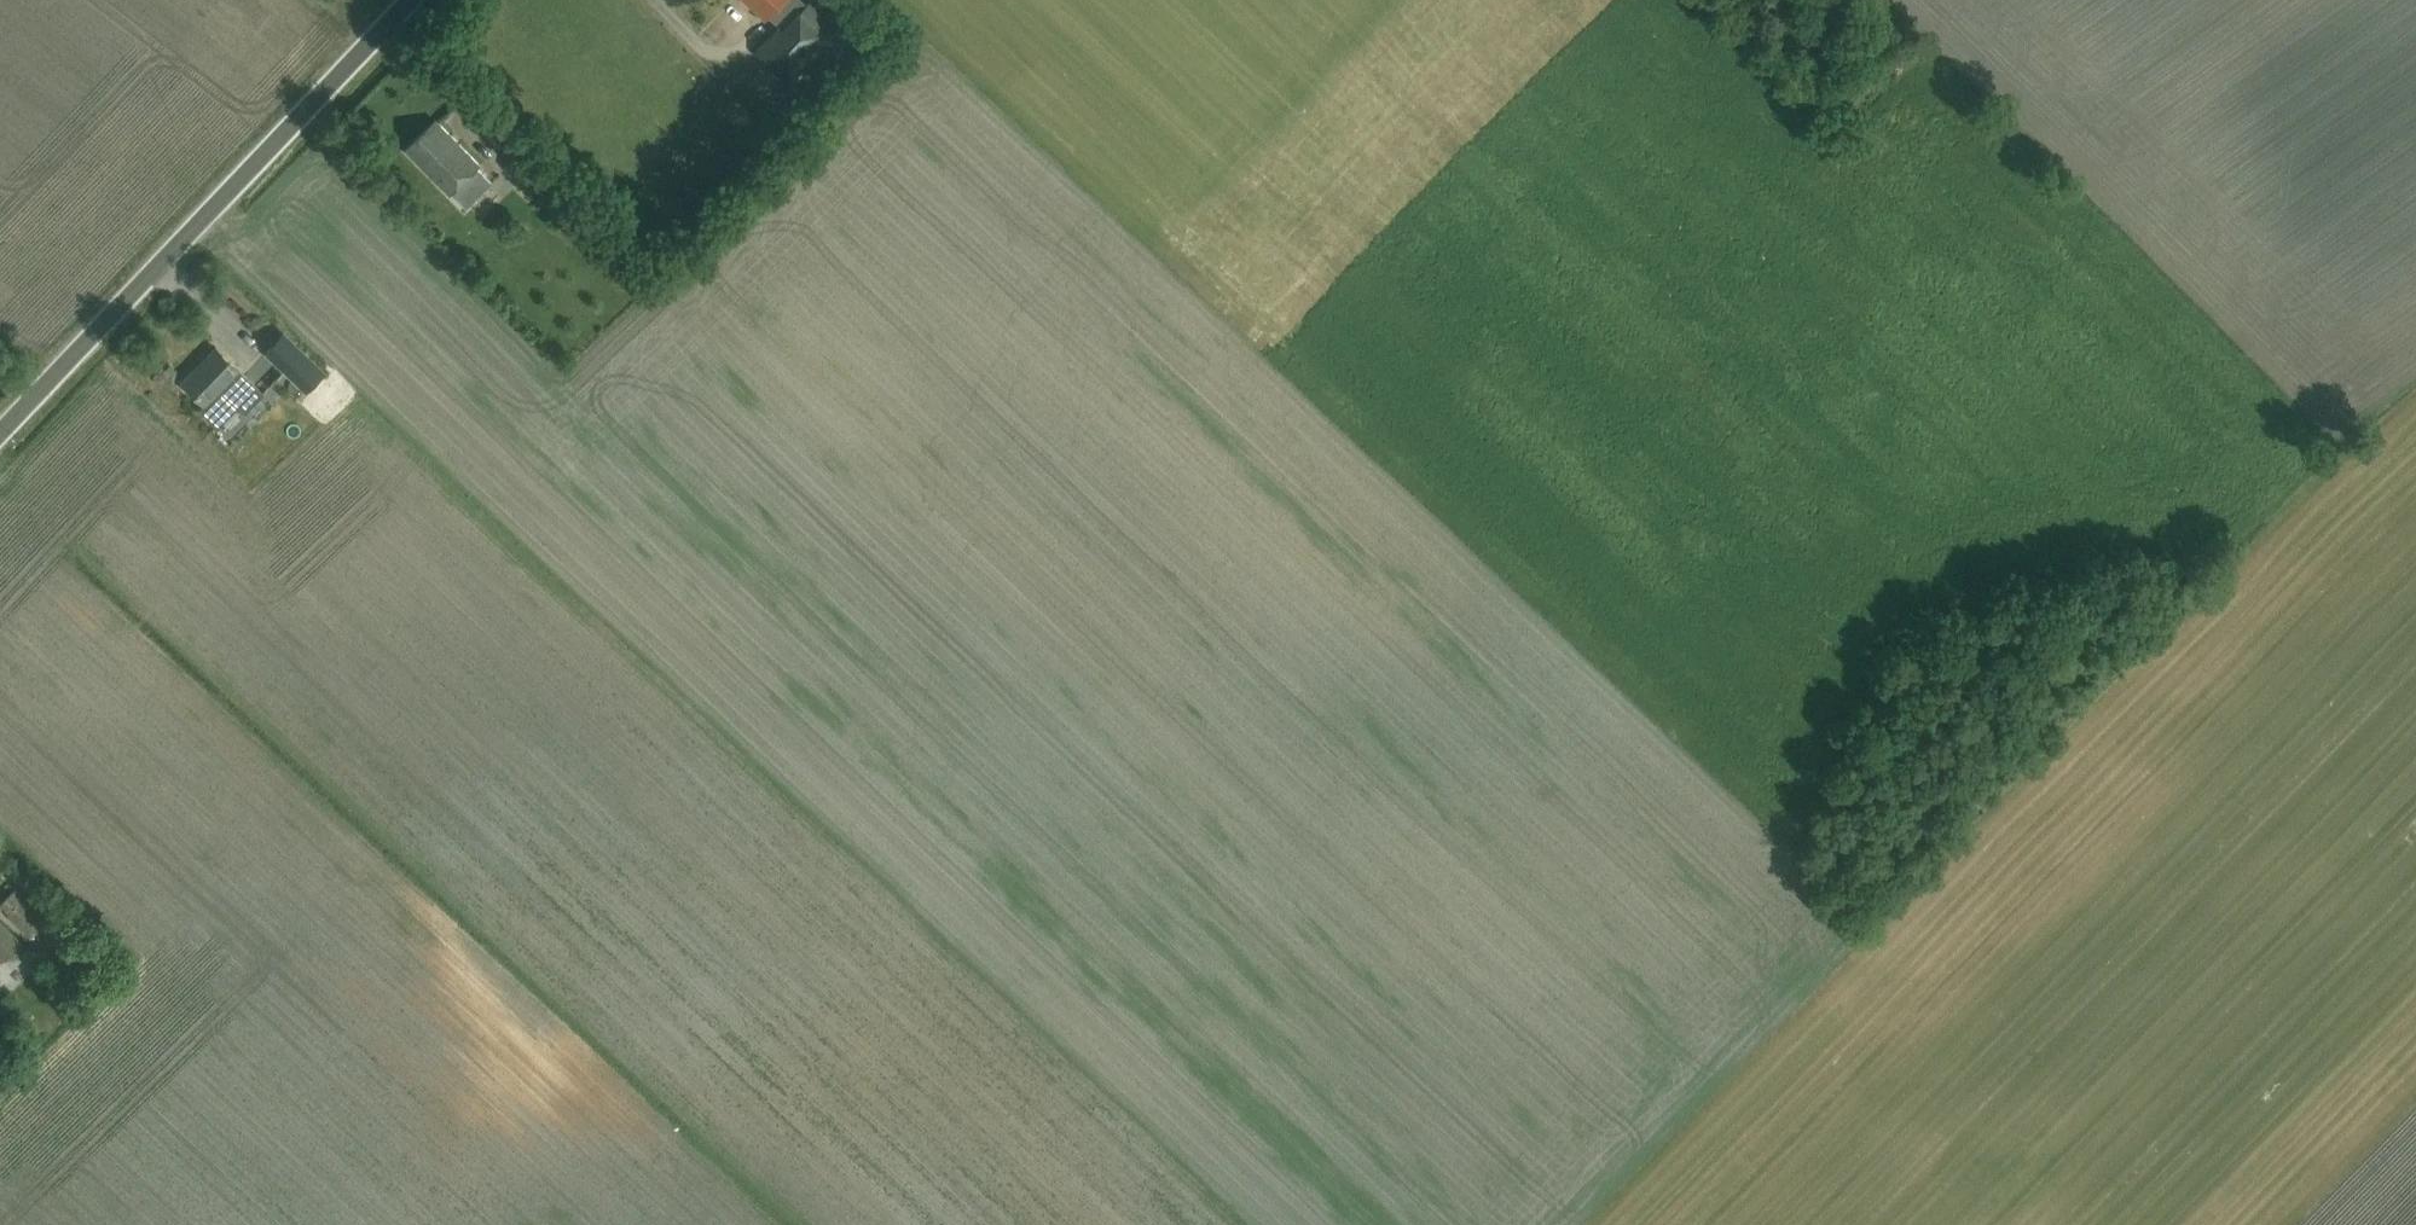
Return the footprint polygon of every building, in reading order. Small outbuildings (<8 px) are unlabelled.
[(765,18),(767,15),(779,26),(754,52),(789,85),(841,31),(809,0),(806,4),(801,0),(746,0),(765,18)] [(491,181),(490,182),(476,167),(480,164),(438,121),(407,151),(449,194),(453,191),(467,205),(466,205),(482,222),(506,197),(491,181)] [(285,336),(268,354),(306,390),(323,372),(285,336)] [(263,391),(216,347),(183,382),(206,404),(201,409),(218,425),(238,403),(245,410),(263,391)] [(371,457),(382,467),(395,454),(384,444),(371,457)] [(10,911),(7,913),(31,936),(46,920),(23,897),(22,899),(13,891),(2,903),(10,911)] [(27,949),(0,922),(0,977),(27,949)]
